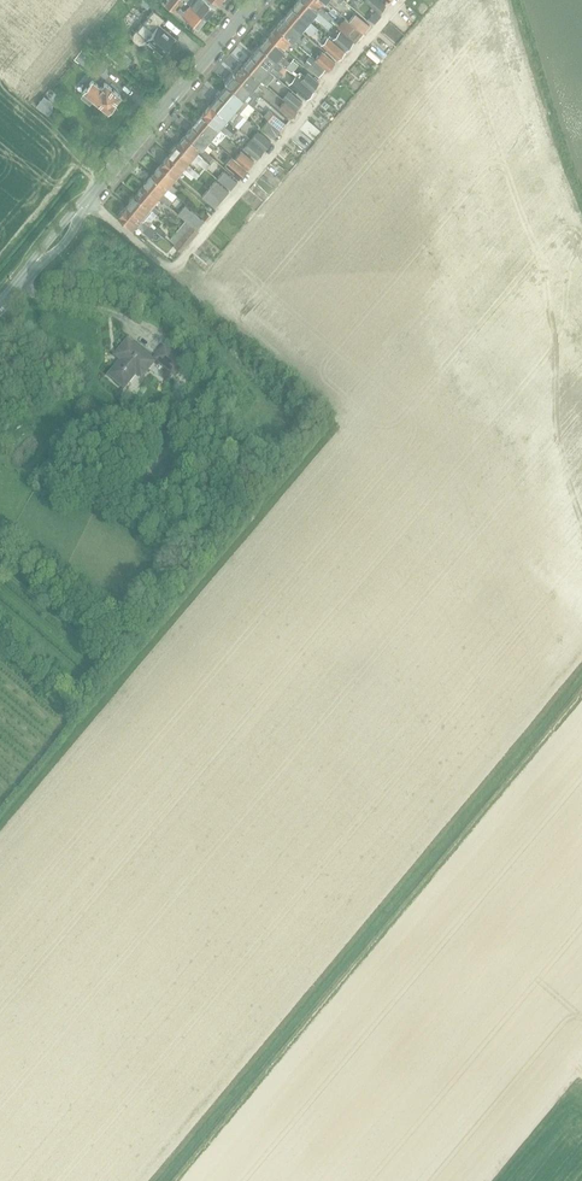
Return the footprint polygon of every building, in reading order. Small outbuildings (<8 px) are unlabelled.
[(164,6),(172,12),(181,0),(169,0),(164,6)] [(190,5),(205,18),(214,7),(205,0),(183,0),(190,5)] [(331,24),(320,15),(303,0),(298,0),(292,7),(308,21),(312,16),(327,28),(331,24)] [(325,0),(324,1),(323,0),(303,0),(320,15),(331,24),(327,21),(331,17),(319,7),(323,3),(326,5),(328,3),(325,0)] [(364,0),(379,13),(385,5),(379,0),(364,0)] [(197,29),(205,18),(190,5),(184,13),(179,9),(176,12),(197,29)] [(316,28),(308,21),(292,7),(284,17),(300,31),(303,27),(312,34),(316,28)] [(174,39),(169,35),(170,34),(163,27),(162,28),(157,25),(162,19),(152,10),(142,23),(133,34),(133,39),(139,44),(144,42),(146,39),(162,52),(164,50),(165,51),(169,47),(168,46),(174,39)] [(374,23),(380,17),(381,15),(375,11),(368,18),(374,23)] [(362,33),(355,13),(348,21),(362,33)] [(296,36),(300,31),(284,17),(276,26),(298,45),(301,40),(296,36)] [(348,21),(344,18),(338,26),(355,41),(362,33),(348,21)] [(297,45),(298,45),(276,26),(268,36),(284,50),(289,43),(295,48),(297,45)] [(345,50),(352,42),(339,31),(332,39),(345,50)] [(280,54),(284,50),(268,36),(259,46),(275,60),(283,65),(285,67),(289,62),(280,54)] [(321,45),(337,59),(344,52),(327,38),(321,45)] [(304,49),(307,45),(302,41),(299,45),(304,49)] [(124,67),(131,58),(115,44),(108,53),(124,67)] [(283,65),(275,60),(259,46),(251,55),(274,75),(278,78),(282,74),(278,71),(283,65)] [(314,59),(327,70),(328,71),(334,63),(321,52),(314,59)] [(97,57),(96,58),(92,55),(88,60),(92,63),(88,69),(96,76),(101,71),(102,72),(108,66),(97,57)] [(266,85),(274,75),(251,55),(243,65),(259,79),(266,85)] [(325,69),(309,56),(303,63),(319,76),(325,69)] [(255,85),(259,79),(243,65),(235,75),(258,94),(261,90),(255,85)] [(307,73),(303,78),(297,73),(296,74),(291,69),(290,71),(311,90),(318,82),(307,73)] [(254,98),(258,94),(235,75),(227,85),(247,102),(252,106),(257,101),(254,98)] [(312,91),(300,80),(293,88),(306,99),(312,91)] [(104,83),(101,88),(92,81),(83,91),(84,92),(81,96),(89,103),(92,99),(107,112),(109,110),(111,111),(114,107),(113,105),(120,96),(104,83)] [(239,112),(247,102),(227,85),(218,95),(242,115),(243,115),(239,112)] [(303,102),(288,90),(282,98),(296,110),(303,102)] [(238,120),(242,115),(218,95),(210,105),(226,118),(231,113),(238,120)] [(44,96),(36,106),(47,115),(52,109),(51,101),(44,96)] [(279,107),(290,117),(296,111),(284,101),(279,107)] [(222,124),(226,118),(210,105),(202,115),(218,129),(224,134),(229,138),(233,133),(222,124)] [(267,119),(280,130),(286,124),(273,113),(267,119)] [(224,134),(218,129),(202,115),(193,124),(215,143),(216,144),(224,134)] [(273,138),(280,130),(267,119),(260,127),(273,138)] [(211,147),(215,143),(193,124),(185,134),(200,147),(201,148),(206,143),(211,147)] [(250,139),(263,150),(270,142),(258,131),(250,139)] [(195,152),(200,147),(185,134),(177,144),(196,161),(205,169),(209,164),(195,152)] [(256,158),(263,150),(250,139),(243,147),(256,158)] [(194,163),(196,161),(177,144),(168,155),(193,176),(196,178),(199,174),(186,163),(189,159),(194,163)] [(253,162),(240,151),(234,158),(247,169),(253,162)] [(191,178),(193,176),(168,155),(160,165),(175,177),(181,170),(191,178)] [(246,170),(233,159),(231,157),(225,165),(233,172),(232,174),(238,179),(246,170)] [(169,184),(175,177),(160,165),(151,175),(166,187),(172,192),(176,188),(172,184),(171,185),(169,184)] [(237,181),(223,170),(217,178),(230,189),(237,181)] [(162,192),(166,187),(151,175),(143,185),(158,197),(168,205),(172,201),(162,192)] [(214,180),(209,188),(221,199),(228,192),(214,180)] [(152,205),(158,197),(143,185),(134,195),(149,208),(156,213),(158,210),(152,205)] [(221,199),(208,189),(200,197),(214,208),(221,199)] [(143,215),(149,208),(134,195),(126,205),(149,225),(152,222),(143,215)] [(155,230),(149,225),(126,205),(117,216),(131,228),(136,223),(142,229),(139,233),(147,240),(155,230)] [(203,221),(184,205),(178,214),(185,220),(196,229),(203,221)] [(202,217),(206,221),(211,215),(207,212),(202,217)] [(197,230),(196,229),(185,220),(176,230),(189,241),(197,230)] [(189,241),(176,230),(170,238),(182,248),(189,241)] [(135,377),(139,380),(154,362),(135,346),(133,349),(126,343),(116,356),(123,362),(120,365),(119,364),(107,379),(123,392),(135,377)] [(175,374),(184,363),(165,348),(156,359),(175,374)] [(160,511),(149,501),(144,506),(155,516),(160,511)] [(49,700),(60,709),(64,703),(54,694),(49,700)]
